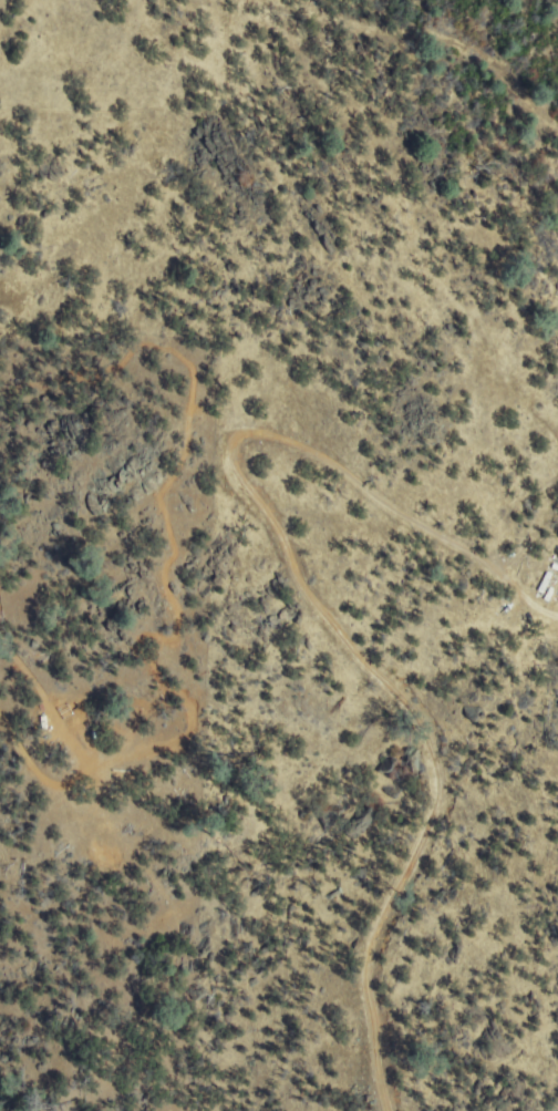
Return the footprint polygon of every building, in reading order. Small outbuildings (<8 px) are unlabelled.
[(546,572),(551,574),(542,594),(537,591),(546,572)] [(549,587),(555,589),(549,601),(544,598),(549,587)]
